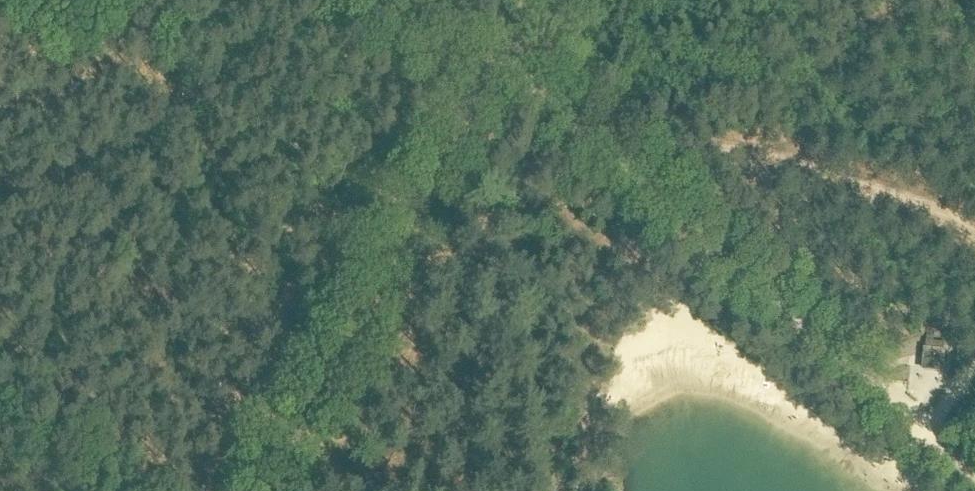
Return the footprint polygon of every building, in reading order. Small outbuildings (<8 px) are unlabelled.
[(926,351),(924,351),(922,369),(922,373),(944,375),(946,353),(945,352),(945,345),(927,343),(926,351)]
